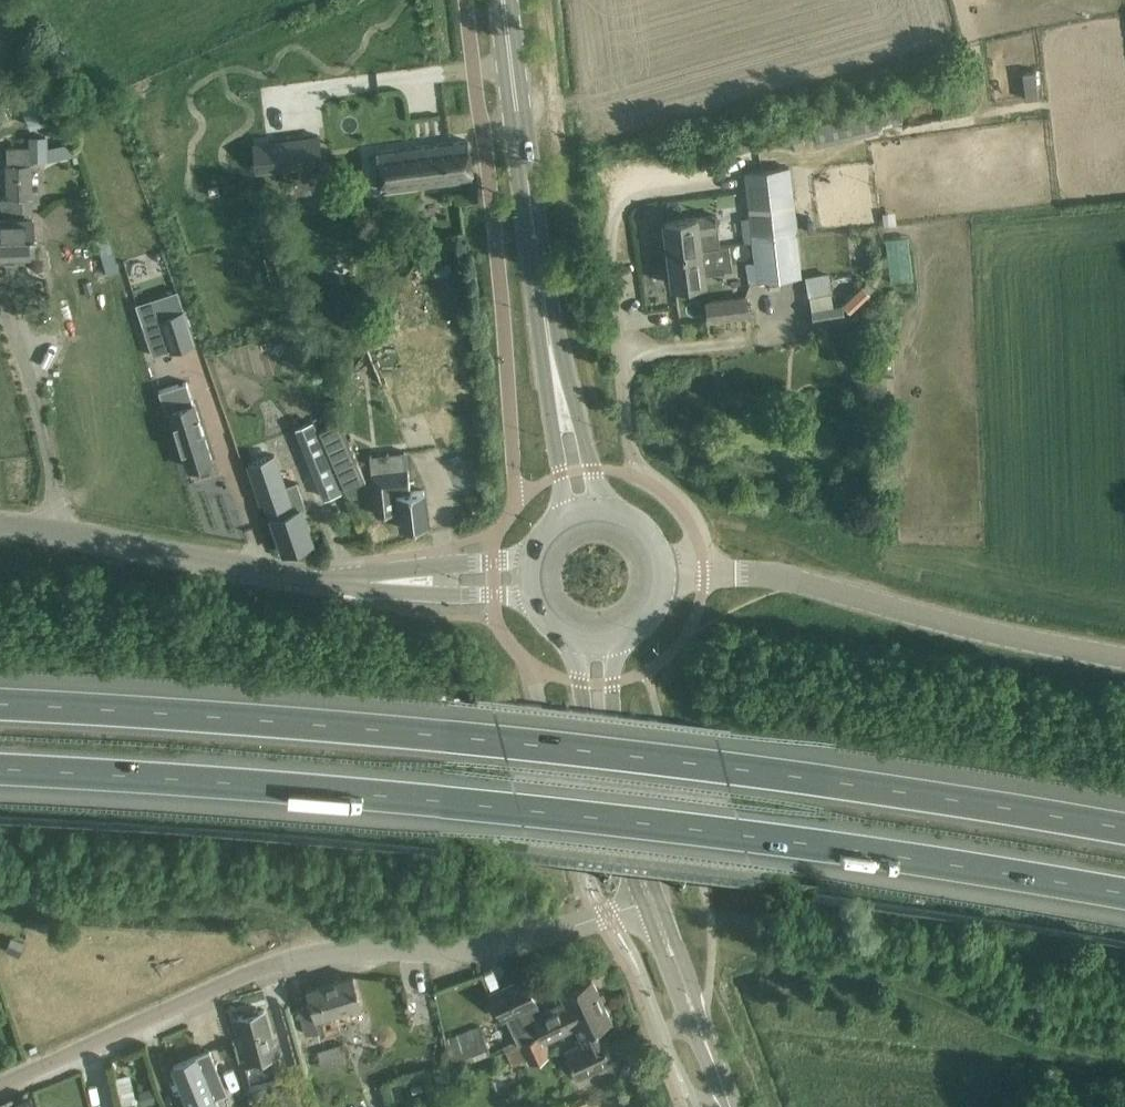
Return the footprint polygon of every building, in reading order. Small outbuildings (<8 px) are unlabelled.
[(37,127),(50,122),(55,134),(70,128),(55,88),(49,75),(15,90),(32,129),(37,127)] [(319,135),(269,142),(272,170),(322,163),(319,135)] [(44,136),(30,137),(31,147),(31,160),(45,160),(44,136)] [(77,140),(54,145),(58,159),(80,153),(77,140)] [(455,142),(377,152),(382,189),(473,178),(469,141),(455,142)] [(0,217),(0,249),(0,258),(18,257),(18,248),(34,248),(33,226),(33,215),(32,202),(39,202),(39,189),(32,189),(32,165),(31,165),(31,160),(31,147),(7,148),(7,163),(5,163),(6,197),(0,198),(0,211),(0,217)] [(753,237),(797,232),(790,168),(746,173),(751,216),(753,237)] [(665,221),(669,253),(729,246),(729,244),(721,245),(719,230),(717,216),(697,218),(697,217),(665,221)] [(751,216),(741,218),(744,242),(753,241),(753,237),(751,216)] [(755,261),(747,262),(750,282),(758,281),(802,276),(797,232),(753,237),(753,241),(755,261)] [(732,268),(729,246),(669,253),(673,285),(705,281),(705,280),(725,277),(724,269),(732,268)] [(844,312),(843,302),(833,304),(828,272),(806,276),(813,317),(844,312)] [(863,283),(843,302),(851,310),(870,291),(863,283)] [(178,290),(137,303),(144,324),(154,355),(195,342),(185,311),(178,290)] [(748,314),(745,297),(708,302),(711,320),(748,314)] [(860,314),(860,316),(860,319),(862,321),(863,323),(865,324),(867,324),(870,324),(872,323),(874,321),(875,318),(875,316),(875,314),(874,312),(872,310),(870,309),(867,309),(865,309),(863,310),(862,312),(860,314)] [(167,411),(171,410),(188,466),(212,459),(194,403),(187,380),(160,389),(167,411)] [(313,419),(296,426),(311,464),(329,457),(313,419)] [(340,422),(320,432),(346,488),(366,479),(340,422)] [(407,451),(370,455),(372,474),(376,514),(400,511),(402,528),(428,525),(424,490),(422,468),(409,470),(407,451)] [(276,453),(246,463),(260,504),(267,502),(273,519),(285,552),(313,542),(301,509),(307,508),(297,480),(287,484),(276,453)] [(311,1005),(298,1009),(306,1034),(319,1030),(339,1024),(335,1012),(362,1004),(353,975),(307,990),(311,1005)] [(506,1019),(507,1021),(518,1044),(541,1033),(539,1028),(602,999),(592,978),(561,992),(565,1001),(542,1012),(525,976),(491,992),(504,1020),(506,1019)] [(518,1044),(506,1050),(512,1063),(527,1056),(529,1062),(551,1052),(545,1041),(576,1026),(583,1039),(565,1048),(571,1060),(579,1076),(613,1060),(606,1045),(601,1047),(593,1029),(612,1020),(602,999),(539,1028),(541,1033),(518,1044)] [(234,1018),(245,1060),(239,1062),(246,1091),(283,1081),(264,1010),(258,1012),(257,1008),(243,1011),(244,1016),(234,1018)] [(483,1030),(481,1030),(444,1044),(449,1059),(488,1045),(483,1030)] [(317,1049),(322,1067),(349,1060),(344,1042),(317,1049)] [(191,1106),(196,1106),(214,1100),(214,1099),(228,1093),(210,1050),(173,1065),(191,1106)] [(130,1071),(115,1074),(120,1102),(135,1100),(130,1071)] [(157,1100),(153,1087),(140,1091),(144,1104),(157,1100)]
